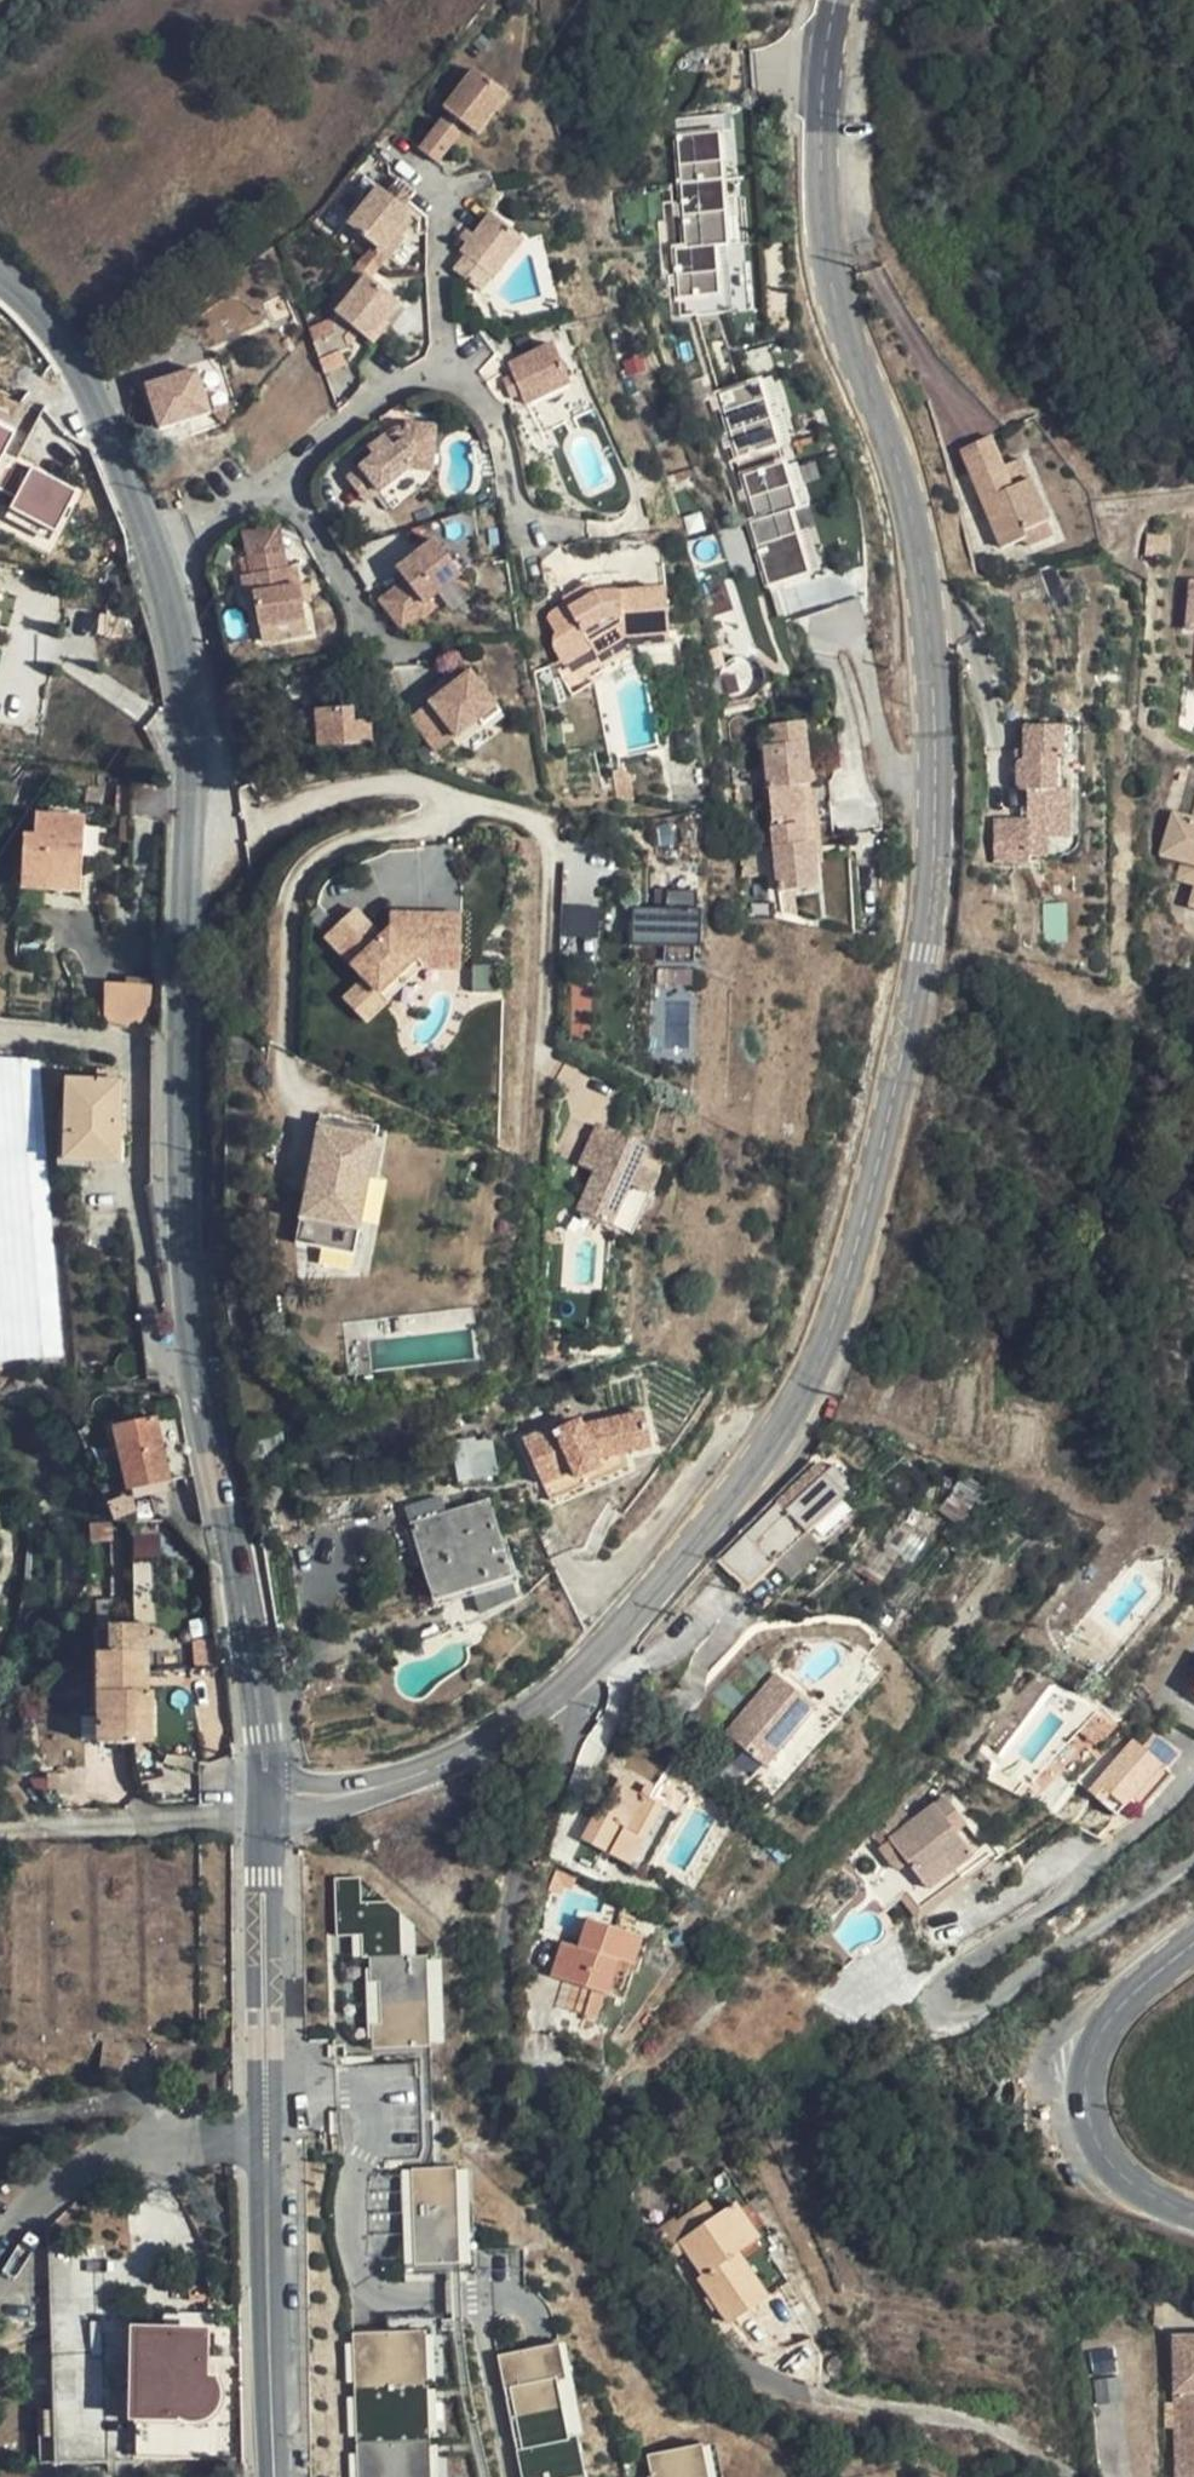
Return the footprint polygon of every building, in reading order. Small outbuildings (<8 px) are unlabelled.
[(519,88),(485,59),(453,96),(462,103),(470,110),(487,124),(519,88)] [(462,103),(456,110),(464,117),(470,110),(462,103)] [(451,106),(424,137),(441,152),(469,121),(464,117),(456,110),(451,106)] [(678,310),(739,308),(731,113),(678,115),(681,200),(673,200),(678,310)] [(382,188),(349,223),(375,247),(381,252),(415,216),(406,207),(418,196),(402,180),(388,193),(382,188)] [(518,223),(493,203),(461,242),(467,247),(457,260),(468,269),(479,255),(491,264),(492,265),(509,245),(504,241),(518,223)] [(523,227),(518,223),(504,241),(509,245),(523,227)] [(375,247),(366,255),(379,267),(387,258),(381,252),(375,247)] [(366,255),(339,286),(350,296),(370,277),(379,267),(366,255)] [(479,255),(468,269),(480,278),(491,264),(479,255)] [(333,320),(331,323),(341,348),(345,340),(352,332),(356,329),(367,338),(398,304),(370,277),(350,296),(336,310),(342,316),(336,318),(333,320)] [(330,319),(308,327),(326,374),(348,365),(341,348),(331,323),(330,319)] [(553,335),(506,353),(511,364),(519,386),(522,394),(547,385),(544,378),(567,369),(553,335)] [(206,352),(176,360),(179,371),(198,366),(203,386),(215,384),(206,352)] [(519,386),(511,364),(502,367),(510,390),(519,386)] [(179,371),(147,380),(162,432),(210,416),(203,386),(198,366),(179,371)] [(544,378),(547,385),(569,376),(567,369),(544,378)] [(775,373),(718,390),(739,460),(795,444),(775,373)] [(19,432),(0,423),(0,486),(17,495),(6,514),(51,537),(77,489),(8,453),(19,432)] [(356,468),(370,486),(384,474),(391,482),(405,469),(416,470),(419,449),(431,450),(433,426),(406,424),(393,428),(366,450),(371,456),(356,468)] [(1044,525),(1021,462),(1001,469),(988,439),(960,448),(999,550),(1023,542),(1020,533),(1044,525)] [(416,470),(429,472),(431,450),(419,449),(416,470)] [(796,508),(812,504),(799,456),(740,472),(771,584),(824,569),(812,526),(802,529),(796,508)] [(363,504),(376,493),(370,486),(356,468),(343,479),(363,504)] [(376,493),(391,482),(384,474),(370,486),(376,493)] [(1052,545),(1044,525),(1020,533),(1023,542),(1027,554),(1052,545)] [(421,603),(458,576),(430,540),(392,568),(402,581),(376,602),(399,629),(425,609),(421,603)] [(302,619),(300,604),(297,587),(294,567),(283,570),(280,551),(245,558),(248,576),(239,578),(242,596),(252,594),(257,627),(302,619)] [(590,573),(560,589),(563,595),(565,600),(595,584),(590,573)] [(595,584),(565,600),(563,595),(546,603),(551,621),(543,629),(556,653),(561,654),(588,641),(592,647),(620,642),(665,637),(660,581),(595,584)] [(304,586),(297,587),(300,604),(307,602),(304,586)] [(1184,596),(1182,642),(1191,642),(1190,673),(1193,673),(1193,597),(1184,596)] [(474,670),(445,690),(440,684),(424,695),(454,736),(499,702),(474,670)] [(352,725),(350,709),(315,712),(318,748),(370,744),(367,723),(352,725)] [(1031,864),(1031,858),(1064,857),(1064,855),(1072,853),(1076,848),(1078,838),(1082,837),(1079,728),(1078,723),(1073,720),(1067,719),(1058,719),(1058,727),(1024,727),(1024,750),(1025,763),(1017,764),(1017,791),(1026,791),(1027,820),(993,821),(994,865),(1031,864)] [(772,745),(777,806),(807,804),(805,784),(815,784),(812,754),(809,738),(809,720),(778,722),(780,744),(772,745)] [(824,737),(809,738),(812,754),(825,752),(824,737)] [(1016,750),(1017,764),(1025,763),(1024,750),(1016,750)] [(823,783),(815,784),(805,784),(807,804),(824,801),(823,783)] [(824,811),(824,801),(807,804),(808,813),(824,811)] [(777,806),(778,816),(808,813),(807,804),(777,806)] [(53,878),(52,891),(77,892),(81,815),(35,810),(33,832),(23,833),(20,877),(53,878)] [(825,822),(824,811),(808,813),(809,823),(818,823),(825,822)] [(809,823),(808,813),(778,816),(785,890),(823,887),(818,823),(809,823)] [(1191,828),(1172,823),(1161,863),(1183,869),(1193,872),(1193,817),(1191,828)] [(676,842),(674,823),(661,824),(663,844),(676,842)] [(1183,869),(1178,887),(1193,891),(1193,872),(1183,869)] [(19,889),(52,891),(53,878),(20,877),(19,889)] [(569,903),(568,933),(603,935),(604,905),(569,903)] [(706,910),(638,907),(636,942),(705,945),(706,910)] [(331,938),(370,977),(349,999),(372,1022),(427,966),(463,967),(464,912),(395,912),(395,926),(385,935),(359,910),(331,938)] [(107,981),(109,1028),(154,1026),(153,980),(107,981)] [(0,1057),(0,1212),(48,1212),(36,1059),(0,1057)] [(116,1161),(118,1085),(67,1081),(64,1160),(116,1161)] [(357,1256),(382,1127),(324,1116),(299,1245),(357,1256)] [(599,1169),(583,1205),(636,1228),(660,1173),(644,1166),(653,1146),(598,1121),(580,1161),(599,1169)] [(48,1212),(0,1212),(0,1361),(59,1356),(48,1212)] [(549,1431),(548,1429),(523,1440),(542,1488),(570,1475),(575,1482),(602,1470),(600,1460),(650,1449),(641,1410),(581,1423),(578,1418),(549,1431)] [(125,1490),(192,1477),(181,1416),(115,1427),(125,1490)] [(488,1424),(474,1426),(491,1452),(488,1424)] [(493,1467),(491,1452),(474,1426),(450,1430),(457,1470),(493,1467)] [(745,1536),(774,1565),(803,1534),(799,1528),(837,1491),(821,1475),(813,1467),(745,1536)] [(830,1467),(821,1475),(837,1491),(846,1483),(830,1467)] [(408,1507),(412,1521),(436,1598),(507,1575),(486,1504),(445,1513),(441,1499),(408,1507)] [(818,1549),(803,1534),(774,1565),(790,1579),(818,1549)] [(130,1714),(150,1715),(150,1693),(146,1692),(136,1693),(137,1672),(146,1672),(146,1625),(108,1624),(107,1653),(94,1652),(93,1744),(130,1744),(130,1714)] [(757,1753),(797,1686),(753,1659),(714,1725),(757,1753)] [(146,1692),(146,1672),(137,1672),(136,1693),(146,1692)] [(1093,1744),(1110,1724),(1096,1713),(1078,1731),(1093,1744)] [(151,1745),(150,1715),(130,1714),(130,1744),(151,1745)] [(1153,1733),(1141,1747),(1163,1766),(1166,1768),(1179,1754),(1153,1733)] [(1163,1766),(1141,1747),(1131,1740),(1089,1791),(1117,1816),(1130,1803),(1163,1766)] [(1171,1773),(1166,1768),(1163,1766),(1130,1803),(1136,1808),(1171,1773)] [(629,1868),(663,1809),(622,1788),(598,1833),(588,1827),(580,1842),(629,1868)] [(943,1868),(969,1847),(951,1824),(943,1813),(954,1804),(943,1790),(887,1834),(904,1856),(916,1871),(934,1858),(943,1868)] [(963,1815),(954,1804),(943,1813),(951,1824),(963,1815)] [(904,1856),(887,1834),(877,1841),(895,1864),(904,1856)] [(943,1868),(934,1858),(916,1871),(925,1882),(943,1868)] [(954,1883),(943,1868),(925,1882),(896,1905),(907,1919),(954,1883)] [(367,1929),(372,2047),(448,2043),(444,1960),(432,1961),(432,1955),(420,1956),(419,1922),(365,1876),(339,1877),(342,1931),(367,1929)] [(587,1923),(576,1951),(567,1984),(607,1998),(618,1965),(632,1968),(641,1937),(587,1923)] [(549,1979),(567,1984),(576,1951),(559,1945),(549,1979)] [(405,2167),(408,2264),(476,2262),(472,2164),(405,2167)] [(759,2240),(737,2203),(679,2240),(702,2276),(697,2278),(730,2325),(769,2298),(739,2252),(759,2240)] [(54,2407),(54,2461),(103,2460),(101,2246),(53,2246),(54,2407)] [(1174,2319),(1170,2384),(1169,2408),(1165,2470),(1193,2472),(1193,2320),(1174,2319)] [(363,2476),(432,2476),(428,2332),(359,2334),(363,2476)] [(135,2335),(134,2460),(211,2459),(211,2421),(203,2421),(210,2416),(217,2408),(220,2400),(219,2389),(215,2380),(202,2379),(201,2336),(135,2335)] [(567,2344),(504,2356),(528,2476),(592,2476),(567,2344)] [(1169,2408),(1170,2384),(1161,2384),(1160,2408),(1169,2408)] [(108,2423),(133,2422),(132,2392),(107,2393),(108,2423)] [(42,2407),(42,2461),(54,2461),(54,2407),(42,2407)] [(717,2443),(651,2456),(655,2476),(723,2476),(717,2443)]
